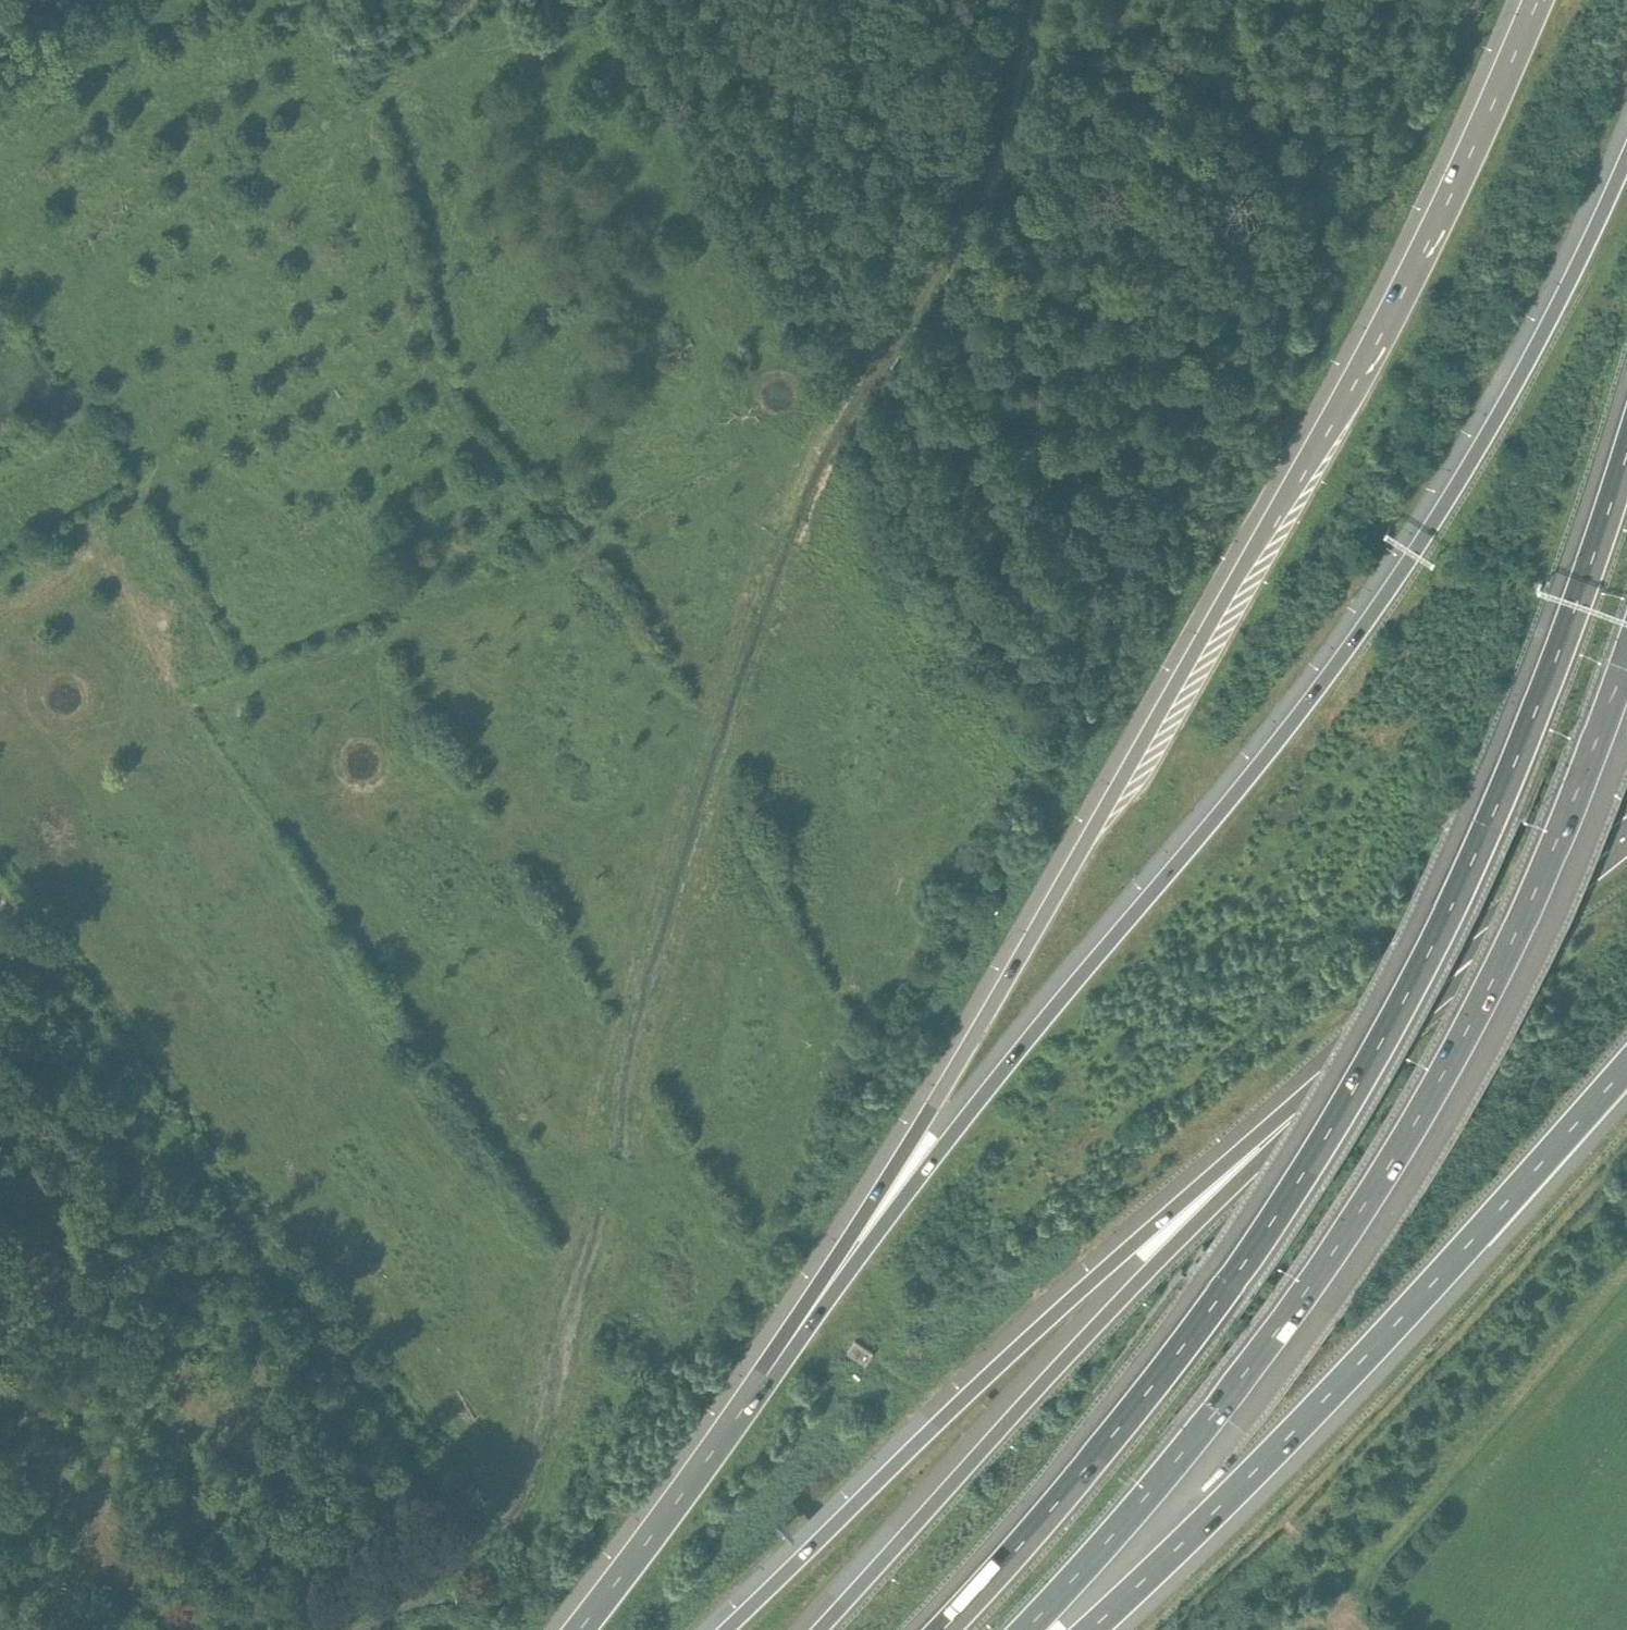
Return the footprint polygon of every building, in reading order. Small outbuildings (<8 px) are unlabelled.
[(875,1352),(865,1346),(856,1340),(847,1352),(866,1365),(875,1352)]
